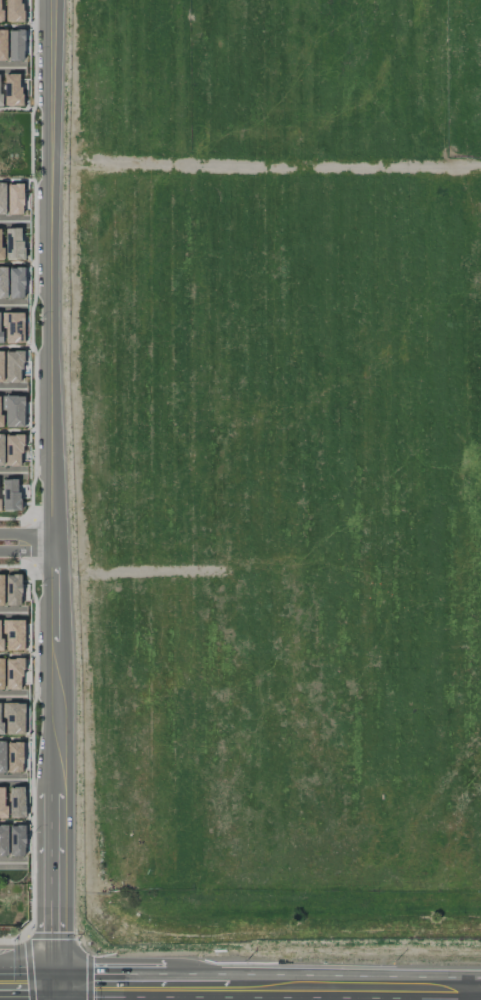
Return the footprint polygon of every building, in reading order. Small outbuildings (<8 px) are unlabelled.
[(22,0),(5,0),(5,22),(22,22),(22,0)] [(24,30),(9,30),(8,60),(23,61),(24,30)] [(5,106),(21,105),(20,73),(4,74),(5,106)] [(23,184),(7,184),(8,214),(23,214),(23,184)] [(22,228),(5,228),(6,260),(23,259),(22,228)] [(9,298),(24,298),(24,267),(9,267),(9,298)] [(23,312),(4,313),(4,343),(24,343),(23,312)] [(21,351),(5,351),(5,382),(22,382),(21,351)] [(24,427),(24,396),(4,396),(4,426),(24,427)] [(6,466),(22,466),(22,435),(5,435),(6,466)] [(3,511),(19,510),(19,479),(2,479),(3,511)] [(5,575),(6,606),(21,605),(21,574),(5,575)] [(24,650),(24,619),(4,620),(4,650),(24,650)] [(22,690),(22,658),(6,658),(6,690),(22,690)] [(24,734),(24,703),(4,703),(3,734),(24,734)] [(8,772),(23,772),(23,742),(7,742),(8,772)] [(9,818),(24,818),(25,787),(10,787),(9,818)] [(0,825),(0,856),(8,856),(7,825),(0,825)] [(10,856),(25,856),(25,825),(9,825),(10,856)]
